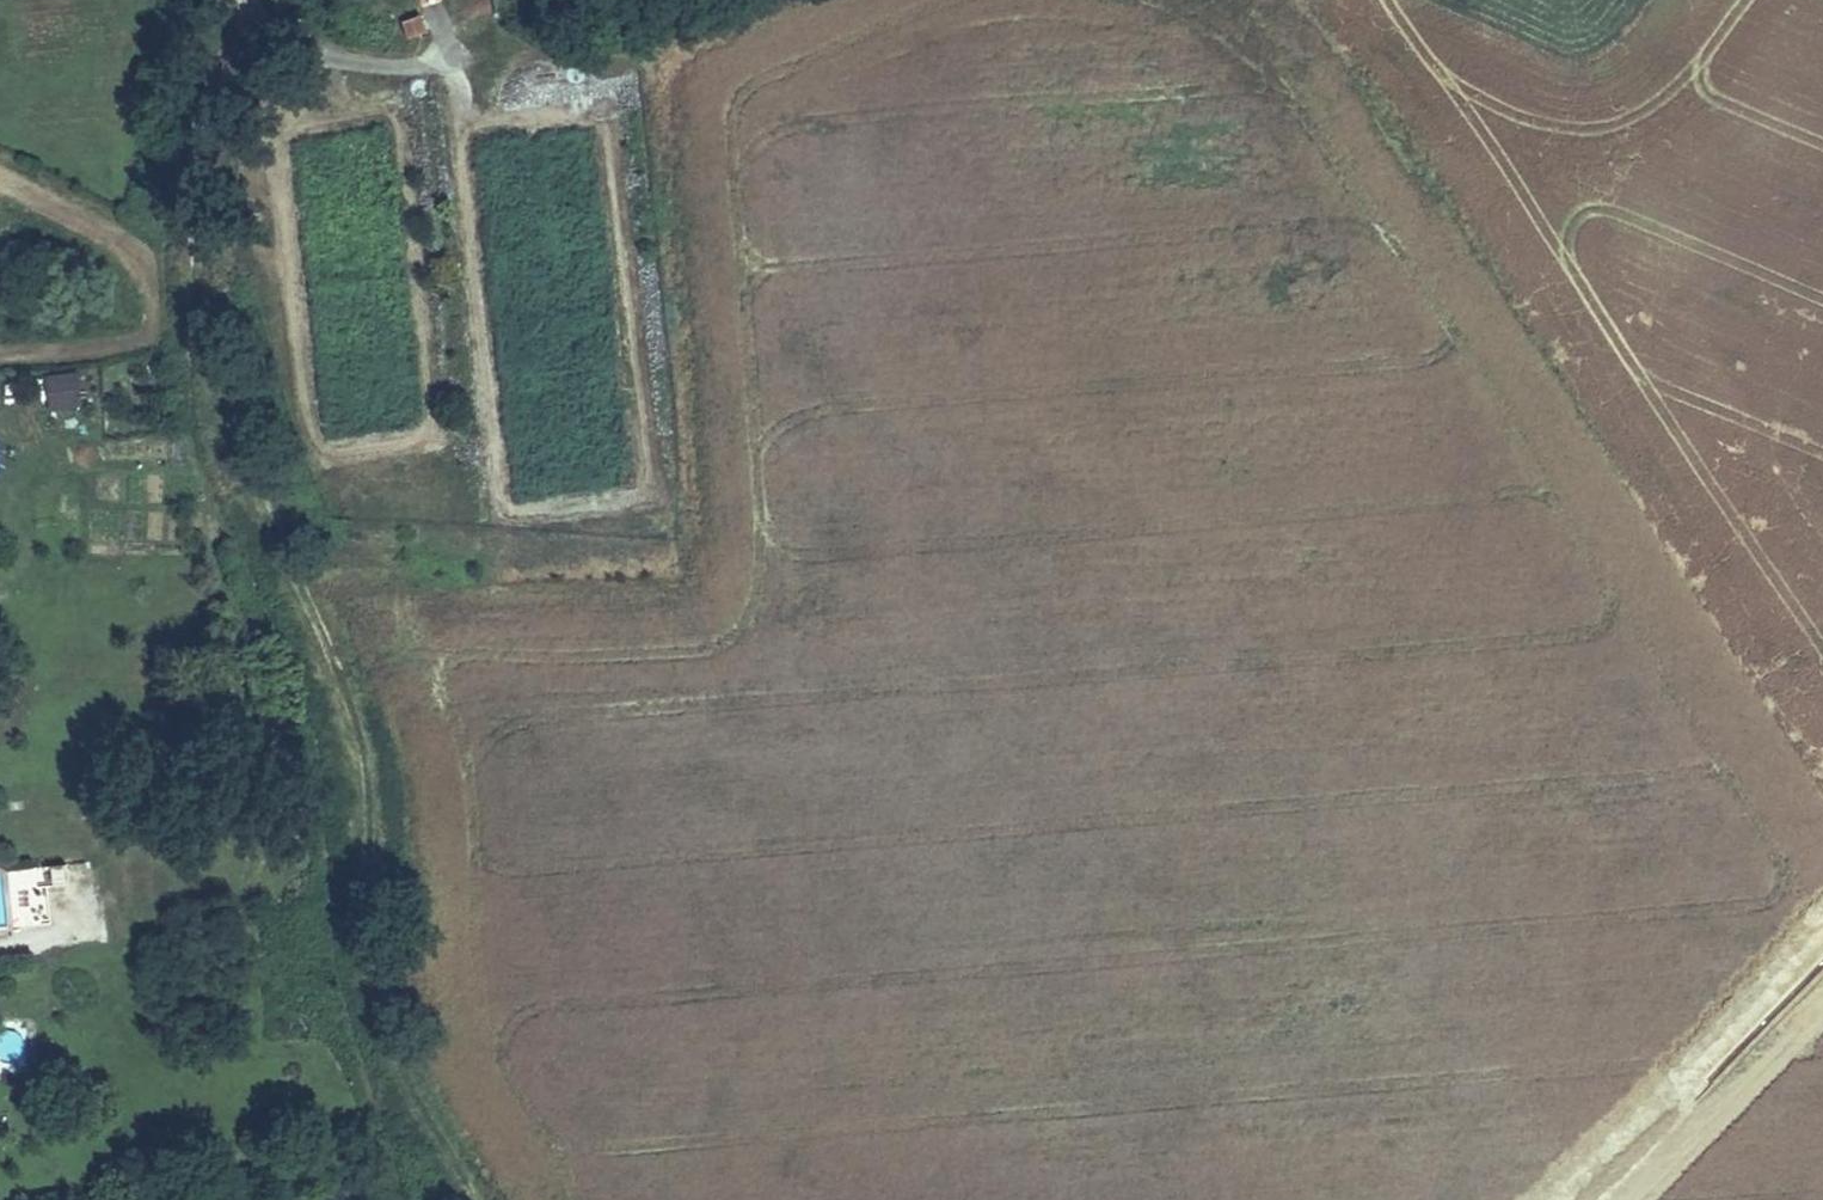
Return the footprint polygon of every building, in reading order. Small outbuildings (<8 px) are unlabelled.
[(75,372),(42,374),(44,407),(77,405),(75,372)] [(45,926),(48,885),(64,886),(65,875),(14,872),(11,924),(45,926)] [(14,1064),(28,1043),(3,1027),(0,1033),(0,1055),(14,1064)]
